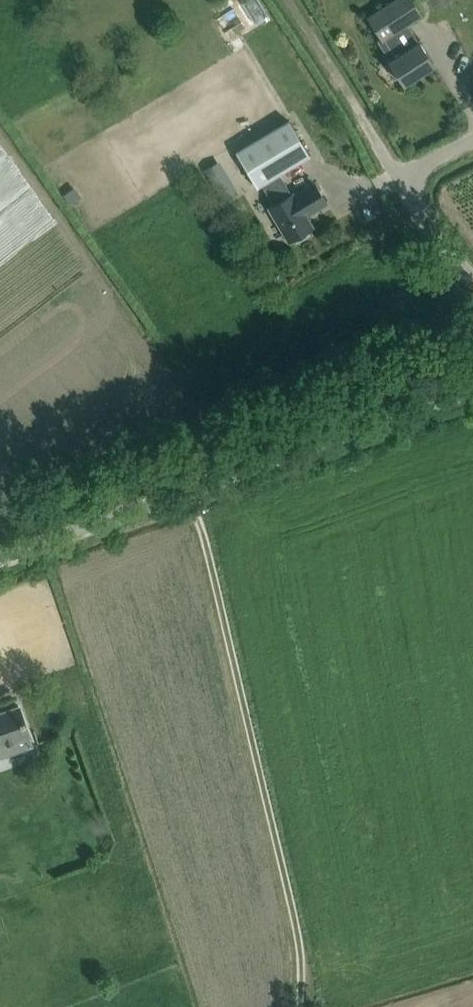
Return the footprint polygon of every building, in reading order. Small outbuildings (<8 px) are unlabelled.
[(258,0),(242,0),(256,22),(268,15),(258,0)] [(433,65),(418,41),(408,47),(397,30),(421,14),(412,0),(395,0),(367,18),(381,40),(383,38),(394,56),(388,61),(403,84),(433,65)] [(288,120),(235,152),(256,187),(261,184),(273,204),(268,207),(288,240),(294,237),(296,240),(308,233),(306,230),(311,226),(304,215),(325,202),(313,183),(292,195),(291,193),(290,194),(277,174),(309,155),(288,120)] [(428,370),(412,376),(415,387),(432,381),(428,370)] [(29,736),(18,705),(0,712),(0,746),(29,736)]
